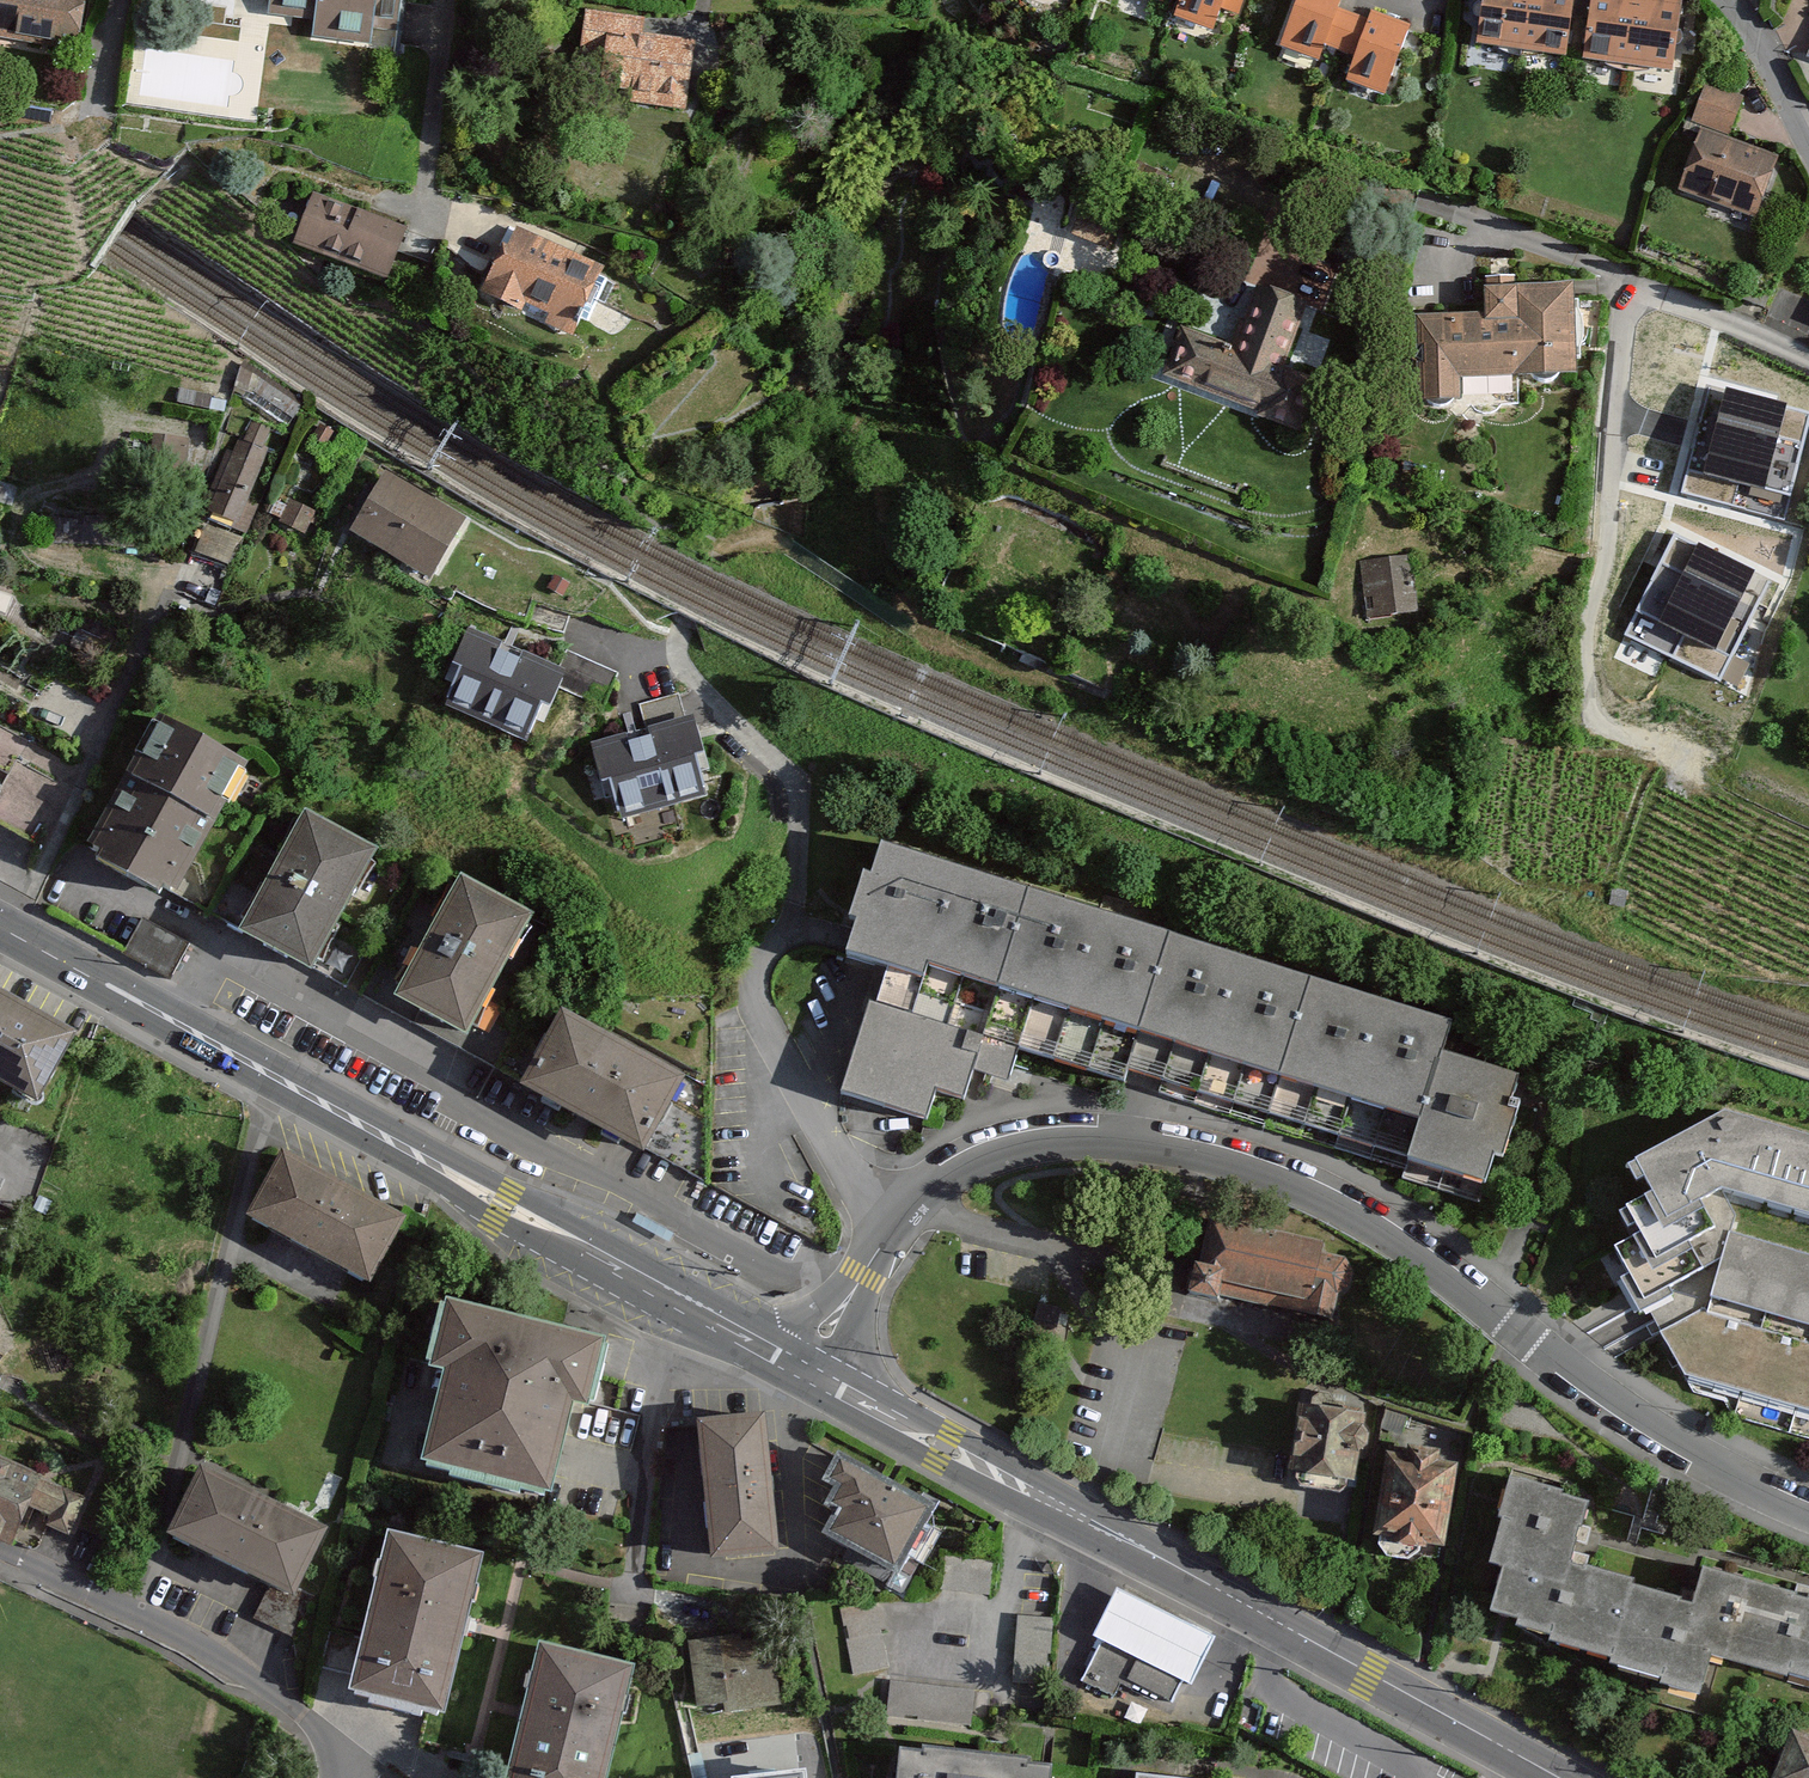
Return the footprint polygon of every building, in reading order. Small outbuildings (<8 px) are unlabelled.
[(82,42),(90,0),(0,0),(0,28),(82,42)] [(277,17),(319,22),(317,38),(371,44),(374,25),(398,28),(401,0),(279,0),(277,17)] [(1177,16),(1214,29),(1222,7),(1239,14),(1244,0),(1183,0),(1177,16)] [(1283,44),(1318,58),(1325,42),(1358,55),(1348,79),(1385,94),(1411,27),(1375,13),(1372,22),(1337,8),(1340,0),(1300,0),(1283,44)] [(1482,42),(1566,53),(1573,0),(1487,0),(1482,42)] [(1650,0),(1597,0),(1590,56),(1672,66),(1680,4),(1650,0)] [(645,22),(589,16),(583,68),(606,71),(604,91),(686,100),(692,42),(643,36),(645,22)] [(1626,89),(1667,90),(1667,74),(1627,73),(1626,89)] [(1742,98),(1712,86),(1698,121),(1728,133),(1742,98)] [(1777,164),(1705,135),(1683,189),(1755,219),(1777,164)] [(406,232),(316,199),(300,244),(390,277),(406,232)] [(1126,220),(1089,205),(1077,237),(1114,251),(1126,220)] [(602,275),(518,231),(488,289),(572,332),(602,275)] [(1231,345),(1185,327),(1166,376),(1203,390),(1207,379),(1267,402),(1261,417),(1302,433),(1322,381),(1286,367),(1309,306),(1254,285),(1231,345)] [(1491,316),(1420,316),(1420,399),(1462,398),(1462,375),(1576,374),(1575,287),(1491,288),(1491,316)] [(1727,391),(1705,473),(1794,496),(1808,440),(1808,412),(1727,391)] [(275,436),(246,425),(209,518),(250,534),(262,503),(250,498),(275,436)] [(190,442),(158,440),(155,477),(187,479),(190,442)] [(467,521),(389,475),(356,533),(434,578),(467,521)] [(318,516),(300,506),(289,526),(307,536),(318,516)] [(192,554),(229,566),(239,538),(202,525),(192,554)] [(1768,583),(1675,535),(1623,635),(1716,683),(1768,583)] [(1416,560),(1363,564),(1367,616),(1420,612),(1416,560)] [(573,668),(477,625),(461,661),(472,666),(457,698),(534,732),(550,696),(559,700),(566,683),(573,668)] [(626,671),(581,651),(573,668),(566,683),(612,703),(626,671)] [(657,727),(695,717),(688,692),(650,702),(657,727)] [(657,727),(605,742),(614,773),(626,770),(638,811),(714,790),(703,749),(713,746),(704,714),(695,717),(657,727)] [(256,764),(163,716),(94,850),(187,897),(256,764)] [(388,850),(314,811),(269,900),(249,937),(323,975),(342,939),(388,850)] [(889,973),(875,1018),(950,1042),(965,994),(1000,888),(886,850),(850,960),(889,973)] [(546,915),(471,875),(408,991),(483,1030),(546,915)] [(215,918),(249,937),(269,900),(234,882),(217,914),(215,918)] [(1172,944),(1000,888),(965,994),(1033,1016),(1024,1043),(1129,1077),(1132,1067),(1172,944)] [(342,939),(323,975),(353,990),(372,954),(342,939)] [(1450,1035),(1172,944),(1132,1067),(1410,1158),(1442,1061),(1450,1035)] [(379,975),(366,999),(501,1070),(513,1046),(483,1030),(408,991),(379,975)] [(0,998),(0,1093),(38,1114),(78,1041),(0,998)] [(698,1075),(574,1009),(545,1062),(513,1046),(501,1070),(533,1086),(656,1153),(682,1105),(698,1075)] [(984,1054),(950,1042),(875,1018),(849,1097),(931,1124),(938,1101),(966,1110),(984,1054)] [(1523,1087),(1442,1061),(1410,1158),(1408,1164),(1484,1189),(1493,1160),(1499,1162),(1523,1087)] [(1726,1120),(1638,1168),(1655,1200),(1624,1218),(1639,1244),(1619,1255),(1631,1277),(1625,1281),(1693,1401),(1808,1433),(1808,1255),(1739,1235),(1742,1220),(1728,1198),(1808,1221),(1808,1143),(1726,1120)] [(284,1143),(248,1207),(370,1274),(406,1211),(284,1143)] [(1210,1228),(1195,1300),(1328,1326),(1331,1303),(1343,1304),(1348,1299),(1352,1287),(1347,1270),(1335,1265),(1322,1263),(1322,1250),(1210,1228)] [(607,1329),(447,1291),(431,1357),(445,1361),(443,1429),(423,1452),(552,1483),(572,1459),(573,1398),(590,1402),(597,1371),(607,1329)] [(1043,1308),(1038,1338),(1063,1342),(1068,1312),(1043,1308)] [(597,1371),(590,1402),(618,1408),(624,1377),(597,1371)] [(1371,1408),(1304,1397),(1286,1488),(1355,1496),(1371,1408)] [(762,1413),(702,1419),(715,1546),(775,1540),(762,1413)] [(1410,1462),(1386,1460),(1379,1545),(1448,1550),(1455,1470),(1440,1468),(1441,1455),(1411,1453),(1410,1462)] [(329,1520),(203,1456),(169,1524),(294,1587),(329,1520)] [(928,1508),(842,1459),(830,1479),(843,1486),(832,1504),(845,1511),(833,1530),(895,1565),(928,1508)] [(0,1462),(0,1541),(12,1547),(30,1507),(54,1518),(49,1529),(68,1538),(85,1501),(0,1462)] [(1808,1607),(1704,1575),(1693,1611),(1634,1593),(1636,1588),(1571,1568),(1590,1508),(1507,1482),(1495,1522),(1501,1524),(1487,1570),(1502,1575),(1490,1612),(1518,1621),(1516,1627),(1549,1637),(1547,1641),(1610,1660),(1608,1666),(1663,1683),(1661,1688),(1699,1700),(1712,1659),(1786,1681),(1788,1676),(1808,1682),(1808,1604),(1808,1607)] [(479,1556),(389,1534),(352,1686),(442,1708),(479,1556)] [(994,1561),(948,1557),(945,1590),(991,1594),(994,1561)] [(1107,1630),(1190,1672),(1207,1638),(1125,1596),(1107,1630)] [(876,1601),(841,1608),(855,1673),(890,1665),(876,1601)] [(1056,1622),(1020,1619),(1015,1684),(1051,1686),(1056,1622)] [(1190,1672),(1107,1630),(1081,1682),(1129,1706),(1139,1687),(1173,1705),(1190,1672)] [(782,1642),(699,1645),(701,1707),(730,1706),(731,1713),(769,1712),(769,1701),(784,1700),(782,1642)] [(545,1653),(512,1777),(608,1777),(635,1676),(545,1653)] [(974,1691),(892,1680),(888,1717),(969,1727),(974,1691)] [(1794,1732),(1775,1777),(1808,1777),(1808,1738),(1794,1732)] [(924,1741),(924,1747),(901,1745),(898,1777),(1048,1777),(1050,1760),(1029,1758),(1030,1751),(924,1741)] [(731,1770),(732,1777),(808,1777),(806,1761),(731,1770)] [(1137,1768),(1136,1777),(1230,1777),(1137,1768)]
